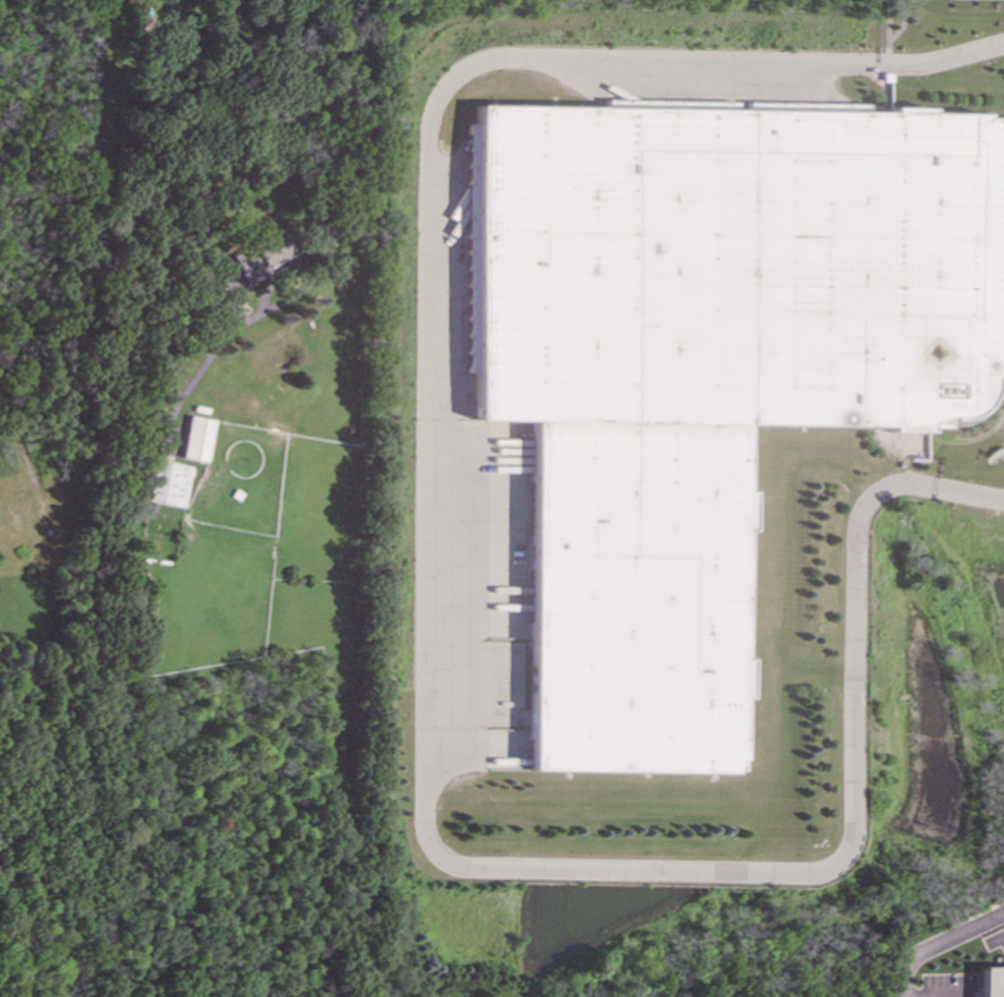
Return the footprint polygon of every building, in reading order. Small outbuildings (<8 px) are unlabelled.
[(485,125),(478,125),(474,373),(481,373),(480,421),(536,422),(530,773),(738,776),(740,699),(746,700),(746,660),(740,659),(743,531),(748,532),(749,493),(743,493),(745,426),(944,430),(944,421),(956,420),(968,417),(979,411),(988,399),(991,390),(991,383),(999,384),(1000,357),(1003,358),(1003,318),(1000,318),(1002,206),(1003,206),(1003,168),(1003,127),(1000,127),(1001,120),(987,119),(987,114),(932,113),(932,109),(892,108),(892,113),(870,112),(870,105),(752,103),(751,110),(740,110),(741,102),(614,100),(614,109),(486,106),(485,125)] [(254,250),(267,271),(297,252),(284,232),(254,250)] [(247,286),(266,278),(254,251),(235,260),(247,286)] [(216,421),(190,417),(183,460),(208,464),(216,421)] [(148,502),(185,509),(194,468),(157,460),(148,502)] [(982,996),(1003,996),(1003,968),(982,968),(982,996)]
